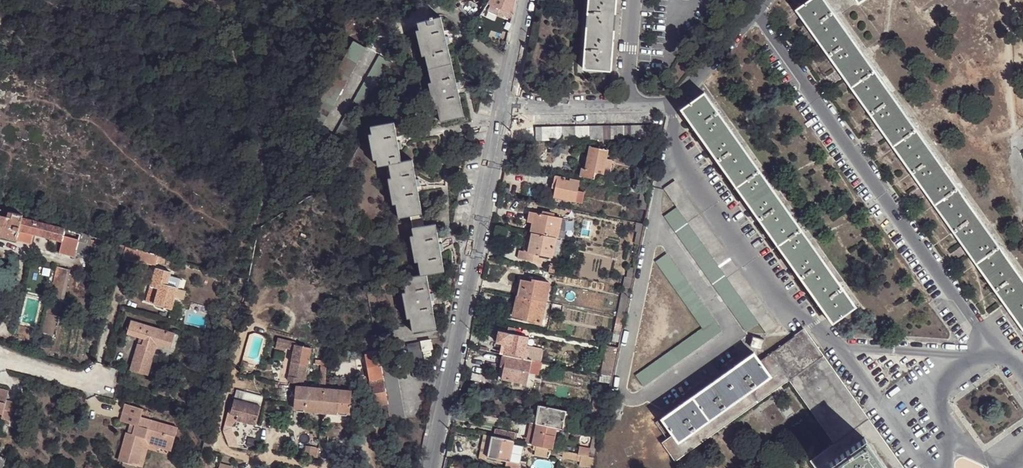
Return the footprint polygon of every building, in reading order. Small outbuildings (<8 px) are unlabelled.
[(480,9),(474,4),(477,0),(476,0),(464,0),(464,2),(460,6),(474,17),(480,9)] [(503,15),(504,11),(513,13),(516,0),(493,0),(486,10),(502,16),(503,15)] [(843,23),(827,0),(812,0),(798,10),(819,40),(843,23)] [(612,70),(614,37),(615,28),(616,6),(589,4),(588,26),(587,35),(584,68),(612,70)] [(431,82),(437,108),(441,122),(464,116),(457,89),(456,82),(446,43),(445,36),(440,16),(416,22),(418,28),(424,55),(431,82)] [(819,40),(841,70),(862,100),(886,83),(865,53),(843,23),(819,40)] [(421,55),(424,55),(418,28),(415,29),(421,55)] [(307,125),(321,131),(321,130),(365,49),(351,41),(307,125)] [(377,55),(334,138),(334,139),(346,145),(390,62),(377,55)] [(434,108),(437,108),(431,82),(428,82),(434,108)] [(929,143),(908,113),(886,83),(862,100),(883,130),(905,160),(929,143)] [(716,162),(741,145),(703,92),(679,108),(716,162)] [(392,122),(368,127),(375,166),(387,164),(397,217),(409,215),(422,213),(412,159),(399,161),(392,122)] [(537,135),(537,141),(562,141),(571,141),(651,140),(651,126),(537,127),(537,135)] [(321,130),(321,131),(315,144),(328,151),(334,139),(334,138),(321,130)] [(571,141),(562,141),(559,151),(568,153),(571,141)] [(905,160),(926,190),(948,220),(972,203),(950,173),(929,143),(905,160)] [(716,162),(754,216),(779,199),(741,145),(716,162)] [(603,174),(607,159),(608,150),(590,146),(585,169),(582,168),(580,176),(594,178),(595,172),(600,173),(603,174)] [(577,190),(579,180),(570,178),(569,180),(564,178),(565,177),(557,176),(556,184),(554,197),(575,201),(577,190)] [(643,194),(649,195),(652,181),(644,179),(641,194),(643,194)] [(674,181),(664,189),(676,207),(758,322),(765,333),(776,325),(674,181)] [(577,190),(575,201),(584,203),(587,192),(577,190)] [(646,210),(649,195),(643,194),(640,209),(646,210)] [(792,269),(817,252),(779,199),(754,216),(792,269)] [(990,281),(1015,264),(993,234),(990,229),(972,203),(948,220),(967,247),(969,251),(990,281)] [(758,322),(676,207),(664,216),(745,331),(758,322)] [(1,209),(0,212),(0,235),(16,239),(19,229),(22,217),(23,215),(1,209)] [(422,213),(409,215),(411,228),(424,225),(422,213)] [(533,232),(558,237),(562,218),(547,215),(535,213),(535,214),(533,223),(531,232),(533,232)] [(66,228),(22,217),(19,229),(61,240),(59,252),(75,257),(77,249),(87,251),(88,247),(90,238),(91,235),(81,232),(80,239),(64,236),(66,228)] [(411,228),(410,228),(419,275),(401,278),(411,332),(436,327),(426,274),(444,271),(435,223),(424,225),(411,228)] [(641,242),(644,225),(636,223),(636,227),(639,227),(636,242),(641,242)] [(554,258),(558,237),(533,232),(531,242),(529,253),(546,256),(554,258)] [(158,254),(125,245),(124,249),(121,257),(141,264),(142,261),(155,264),(158,254)] [(546,256),(529,253),(525,252),(521,251),(519,258),(544,264),(546,256)] [(817,252),(792,269),(830,323),(855,306),(817,252)] [(654,262),(701,328),(712,320),(665,254),(654,262)] [(1022,326),(1022,276),(1015,264),(990,281),(1009,307),(1022,326)] [(633,278),(635,267),(628,265),(626,276),(633,278)] [(42,331),(51,334),(56,315),(59,315),(69,269),(57,266),(42,331)] [(158,288),(154,303),(154,304),(173,309),(179,288),(168,285),(171,272),(155,267),(150,285),(158,288)] [(631,288),(633,278),(626,276),(623,286),(629,287),(631,288)] [(521,279),(518,296),(546,302),(550,282),(533,278),(533,281),(521,279)] [(146,301),(154,303),(158,288),(150,285),(146,301)] [(623,286),(622,286),(620,298),(627,299),(629,287),(623,286)] [(546,302),(518,296),(514,315),(524,317),(530,319),(531,320),(541,323),(546,302)] [(564,307),(555,304),(553,311),(563,313),(564,307)] [(622,332),(625,318),(617,317),(615,330),(622,332)] [(142,344),(137,343),(130,369),(148,375),(157,345),(170,348),(175,332),(131,320),(127,333),(139,337),(143,338),(142,344)] [(712,320),(701,328),(635,375),(643,386),(719,331),(712,320)] [(364,337),(375,334),(374,328),(363,331),(364,337)] [(803,330),(794,335),(805,350),(677,442),(672,435),(666,438),(662,442),(675,459),(767,393),(768,394),(788,380),(822,356),(803,330)] [(504,351),(503,354),(518,357),(523,358),(532,360),(542,362),(545,349),(527,345),(528,337),(499,331),(497,342),(505,344),(504,351)] [(380,350),(394,347),(391,332),(376,334),(380,350)] [(365,355),(378,352),(375,334),(364,337),(362,337),(365,355)] [(805,350),(794,335),(759,360),(753,352),(661,419),(672,435),(677,442),(805,350)] [(752,335),(748,345),(759,349),(762,339),(752,335)] [(295,342),(277,337),(275,347),(284,349),(285,347),(293,348),(294,344),(295,342)] [(424,350),(432,348),(433,348),(432,339),(422,341),(424,350)] [(426,358),(424,350),(422,341),(408,343),(414,377),(428,374),(426,358)] [(293,348),(290,361),(306,364),(307,364),(311,347),(294,344),(293,348)] [(612,377),(618,348),(608,346),(602,375),(612,377)] [(431,357),(432,348),(424,350),(426,358),(431,357)] [(370,381),(383,379),(378,352),(365,355),(370,381)] [(518,357),(503,354),(498,378),(502,379),(527,384),(529,372),(532,360),(523,358),(522,361),(517,360),(518,357)] [(864,438),(875,430),(822,356),(788,380),(833,444),(840,455),(864,438)] [(542,362),(532,360),(529,372),(540,374),(541,369),(543,362),(542,362)] [(296,381),(302,382),(306,364),(290,361),(287,375),(287,379),(289,379),(289,380),(296,382),(296,381)] [(553,364),(543,362),(541,369),(552,371),(553,364)] [(372,418),(391,419),(383,379),(370,381),(375,407),(372,418)] [(1,411),(1,416),(14,419),(18,402),(6,398),(8,388),(0,386),(0,411),(1,411)] [(305,411),(320,413),(323,389),(296,386),(294,408),(305,409),(305,411)] [(323,389),(320,413),(337,415),(337,414),(348,415),(351,392),(323,389)] [(237,399),(233,414),(240,416),(239,420),(258,425),(263,406),(237,399)] [(132,433),(127,432),(125,432),(117,459),(142,467),(148,444),(170,451),(177,427),(141,416),(142,409),(124,403),(119,420),(129,423),(134,425),(132,433)] [(541,405),(537,424),(555,428),(564,429),(565,425),(567,410),(541,405)] [(602,427),(605,412),(592,409),(591,409),(588,424),(602,427)] [(537,424),(531,422),(528,437),(535,439),(537,424)] [(555,428),(537,424),(535,439),(552,443),(555,428)] [(497,429),(496,436),(515,440),(516,433),(497,429)] [(875,430),(864,438),(885,467),(903,467),(875,430)] [(492,436),(485,434),(480,458),(488,456),(492,436)] [(596,458),(600,437),(594,435),(589,456),(596,458)] [(205,436),(202,448),(208,449),(211,438),(205,436)] [(496,436),(492,436),(488,456),(510,461),(514,444),(515,440),(496,436)] [(528,437),(526,443),(538,445),(551,448),(552,443),(535,439),(528,437)] [(831,467),(885,467),(864,438),(840,455),(828,464),(831,467)] [(514,444),(510,461),(520,463),(525,447),(514,444)] [(828,464),(840,455),(833,444),(810,461),(815,467),(831,467),(828,464)] [(551,448),(538,445),(536,454),(549,457),(551,448)] [(197,467),(203,467),(208,449),(202,448),(197,467)] [(580,454),(564,451),(563,455),(563,456),(579,459),(580,454)] [(594,466),(596,458),(589,456),(580,454),(579,459),(578,463),(594,466)]
